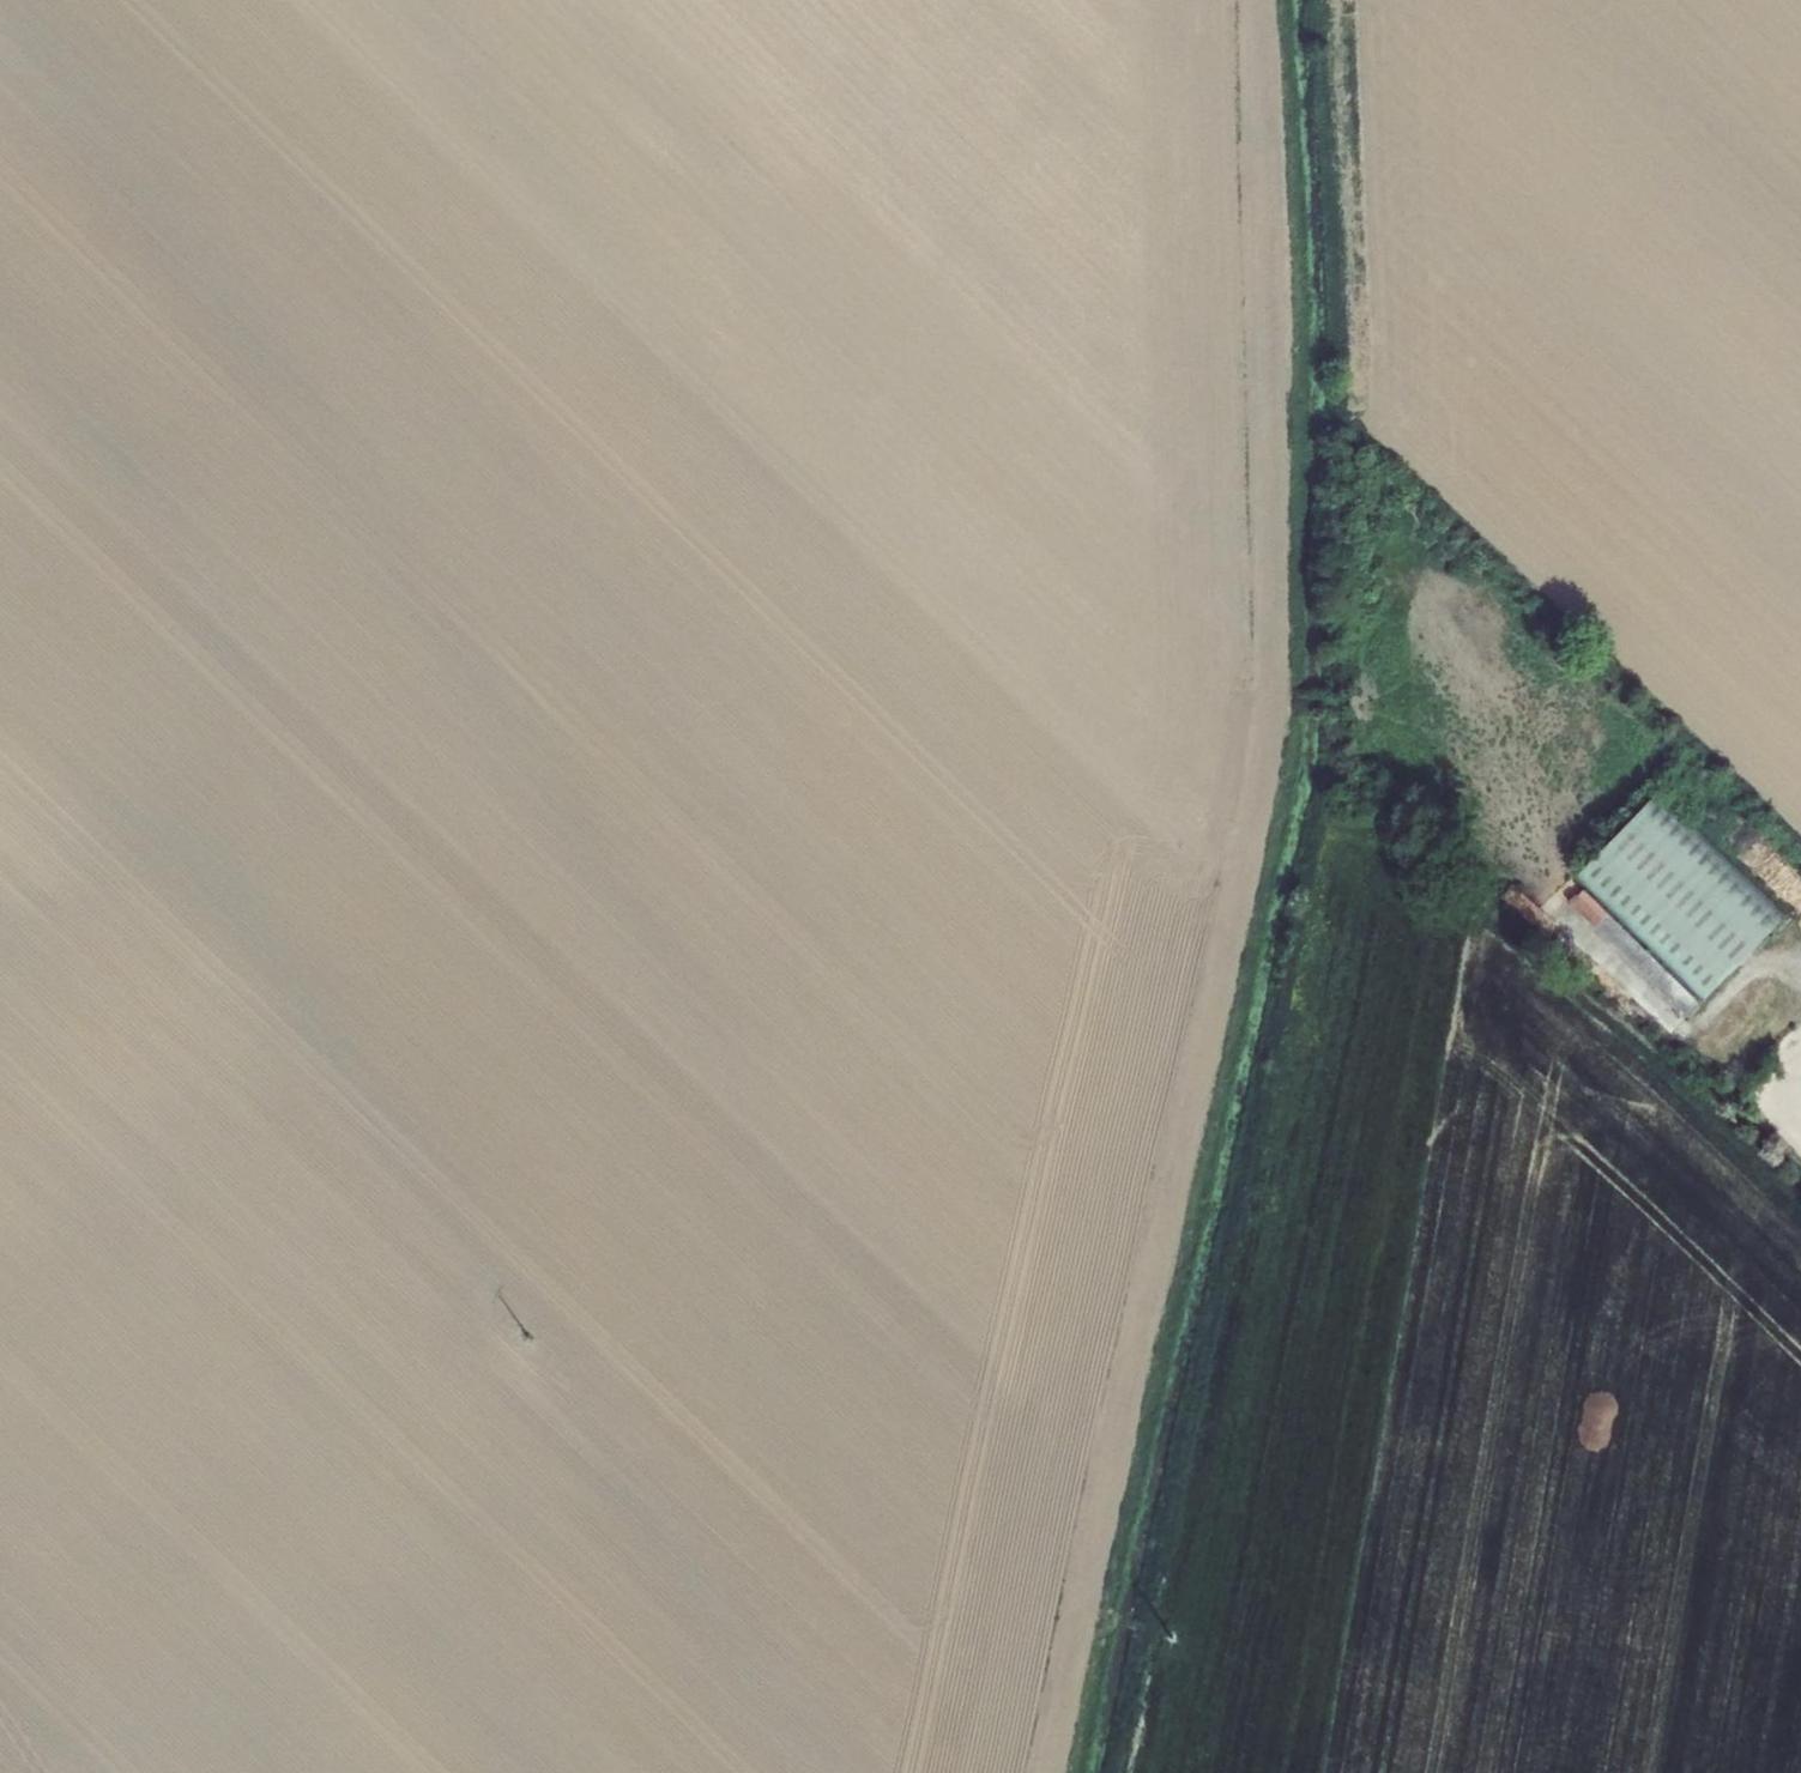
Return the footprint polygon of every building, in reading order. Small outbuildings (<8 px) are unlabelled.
[(1757,885),(1659,793),(1576,883),(1687,987),(1757,885)] [(1685,990),(1572,884),(1559,897),(1675,1005),(1685,990)] [(1789,915),(1757,885),(1687,987),(1706,1004),(1789,915)] [(1703,1007),(1685,990),(1675,1005),(1691,1020),(1703,1007)]
